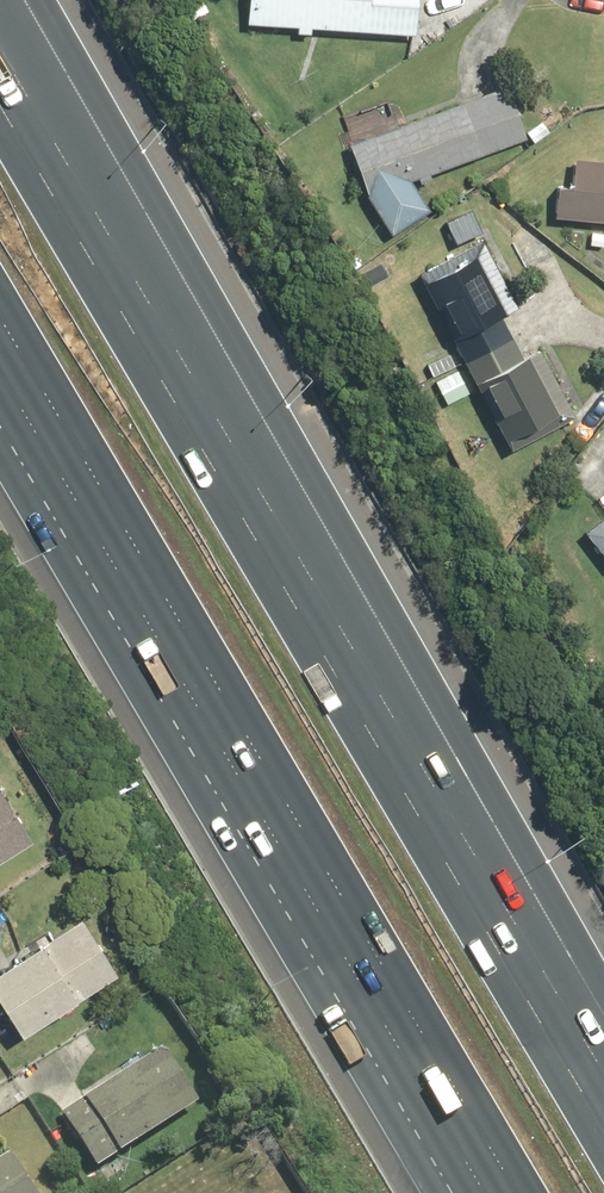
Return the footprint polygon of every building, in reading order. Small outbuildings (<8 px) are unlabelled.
[(250,22),(301,25),(301,33),(314,34),(315,26),(418,32),(420,0),(251,0),(250,22)] [(351,140),(370,194),(398,232),(433,207),(413,180),(530,139),(511,85),(351,140)] [(559,215),(603,219),(603,158),(580,155),(577,185),(562,184),(559,215)] [(488,238),(422,273),(514,445),(580,411),(546,347),(524,358),(501,316),(523,304),(488,238)] [(590,530),(603,547),(603,519),(590,530)] [(35,840),(0,784),(0,862),(35,840)] [(121,972),(85,917),(0,972),(0,988),(28,1032),(121,972)] [(102,1165),(202,1101),(167,1046),(67,1110),(102,1165)] [(12,1151),(0,1159),(0,1192),(40,1192),(12,1151)]
